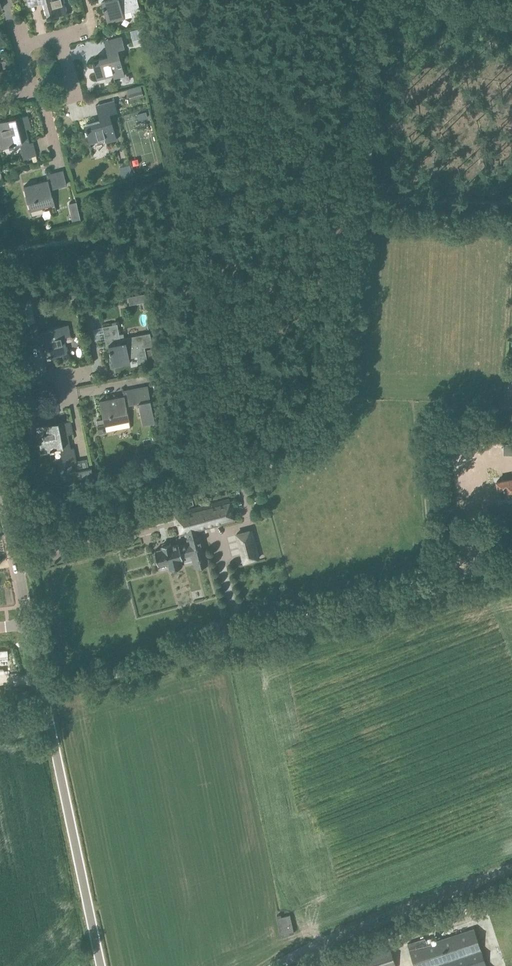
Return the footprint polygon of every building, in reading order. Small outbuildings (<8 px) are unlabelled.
[(48,17),(72,11),(72,10),(67,11),(63,0),(44,0),(48,17)] [(100,2),(102,1),(108,22),(124,18),(123,12),(131,10),(132,15),(141,13),(138,0),(99,0),(100,2)] [(147,26),(130,30),(133,39),(140,37),(141,39),(150,37),(147,26)] [(108,39),(112,55),(92,60),(97,78),(113,74),(114,77),(125,75),(118,48),(125,47),(122,36),(108,39)] [(110,90),(98,94),(99,99),(112,95),(110,90)] [(142,90),(128,94),(130,100),(144,97),(142,90)] [(117,111),(114,99),(100,103),(104,119),(85,124),(91,148),(92,148),(90,143),(105,138),(107,146),(108,146),(107,142),(117,139),(110,113),(117,111)] [(0,121),(0,140),(2,148),(14,145),(14,143),(19,141),(24,158),(36,154),(33,141),(29,142),(26,129),(31,127),(28,115),(16,118),(16,117),(15,117),(15,119),(7,122),(6,119),(0,121)] [(118,151),(126,149),(124,142),(116,144),(118,151)] [(49,179),(24,186),(32,217),(33,217),(31,210),(54,204),(56,211),(57,211),(51,188),(67,184),(63,170),(47,174),(49,179)] [(142,301),(144,312),(152,310),(148,292),(132,296),(134,303),(142,301)] [(32,296),(20,299),(26,325),(29,339),(44,336),(48,356),(67,352),(64,336),(70,335),(68,324),(39,330),(38,323),(37,323),(32,296)] [(117,323),(103,326),(106,345),(109,344),(114,366),(130,363),(129,357),(137,355),(138,361),(147,359),(145,347),(153,345),(150,332),(125,337),(124,333),(120,333),(117,323)] [(100,400),(103,415),(104,424),(98,425),(100,435),(107,433),(106,426),(130,422),(126,404),(138,402),(144,425),(157,422),(149,385),(123,390),(124,395),(100,400)] [(58,422),(37,426),(42,451),(54,449),(54,448),(60,447),(63,463),(77,460),(74,447),(70,447),(68,434),(73,433),(70,420),(58,422)] [(77,470),(67,472),(70,484),(92,479),(90,467),(77,470)] [(497,481),(498,488),(500,496),(500,500),(507,499),(507,495),(511,494),(511,477),(497,481)] [(155,552),(153,553),(155,563),(157,562),(158,564),(167,562),(169,569),(182,566),(180,558),(182,558),(182,556),(191,553),(193,560),(206,557),(200,535),(199,535),(198,530),(201,529),(200,525),(221,519),(222,523),(234,520),(228,498),(175,512),(181,534),(187,533),(188,538),(187,539),(188,543),(179,545),(178,543),(171,545),(170,542),(161,545),(162,548),(154,550),(155,552)] [(280,914),(276,915),(282,936),(294,932),(290,914),(280,916),(280,914)] [(415,965),(486,965),(473,927),(426,943),(424,938),(407,943),(415,965)] [(389,947),(337,964),(337,965),(396,965),(389,947)]
